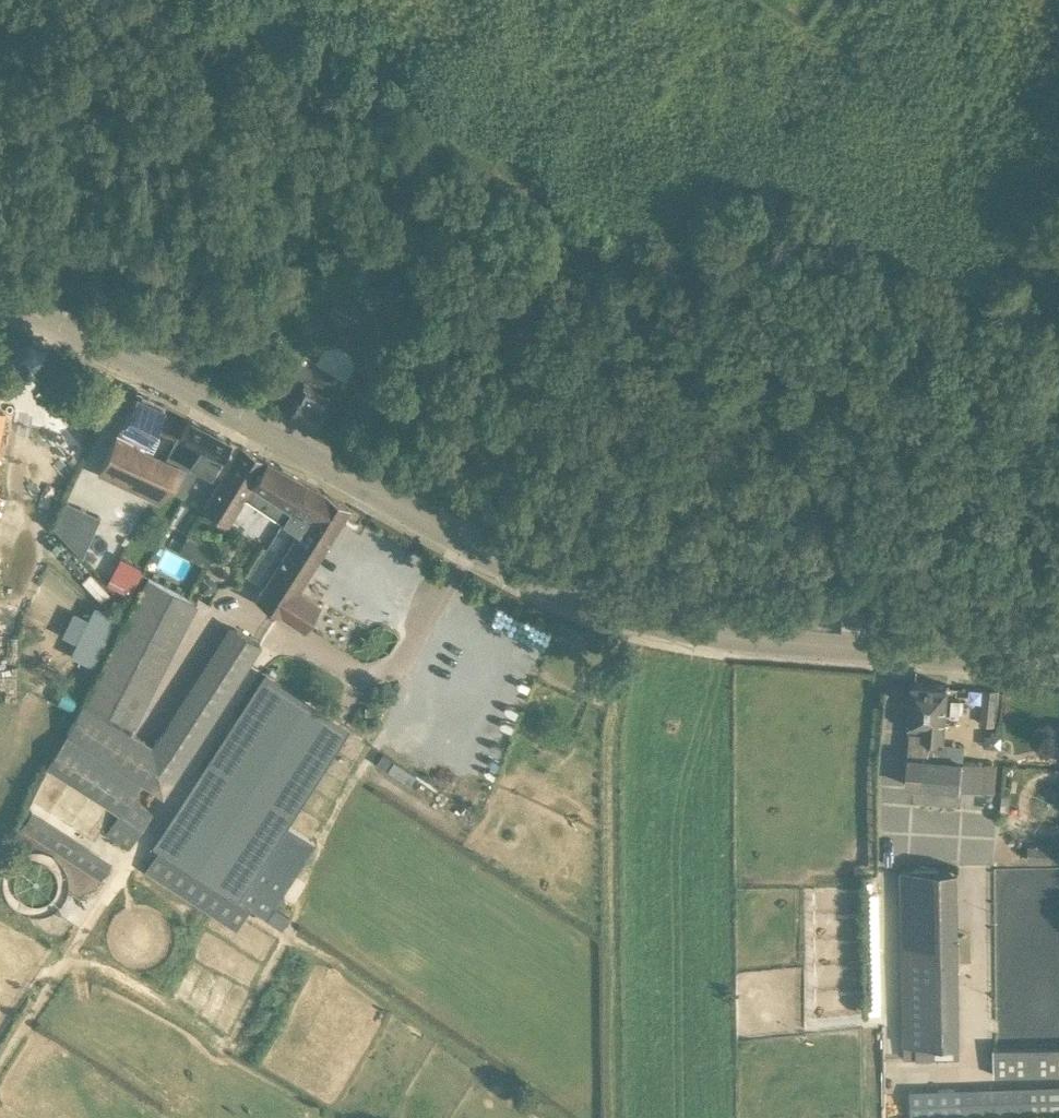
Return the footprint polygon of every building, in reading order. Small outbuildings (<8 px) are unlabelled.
[(388,286),(396,289),(401,278),(393,275),(388,286)] [(302,356),(284,386),(297,394),(286,412),(285,413),(310,428),(328,397),(339,379),(315,364),(302,356)] [(115,436),(98,473),(132,488),(135,490),(138,482),(165,495),(171,487),(185,467),(168,459),(152,453),(159,438),(150,434),(164,407),(136,393),(115,436)] [(105,416),(109,406),(95,399),(91,410),(105,416)] [(220,479),(241,445),(230,439),(229,440),(188,419),(179,435),(201,446),(194,456),(186,468),(185,467),(171,487),(184,495),(200,468),(209,473),(220,479)] [(194,456),(201,446),(179,435),(174,447),(194,456)] [(202,506),(201,508),(227,523),(244,497),(284,523),(299,532),(264,586),(259,594),(256,598),(303,629),(321,602),(299,588),(348,509),(325,493),(306,483),(294,475),(287,470),(241,445),(220,479),(214,487),(202,506)] [(82,557),(101,518),(67,502),(55,528),(82,557)] [(101,580),(125,592),(139,565),(115,553),(101,580)] [(874,565),(863,565),(862,584),(872,585),(874,565)] [(197,601),(147,576),(82,699),(84,700),(45,767),(106,807),(113,812),(118,814),(104,836),(128,850),(141,828),(120,815),(140,783),(163,798),(261,644),(230,624),(151,745),(130,732),(197,601)] [(218,590),(217,581),(211,576),(202,577),(204,591),(218,590)] [(88,602),(83,614),(68,608),(58,633),(72,638),(66,653),(92,664),(113,612),(88,602)] [(942,734),(946,686),(914,684),(909,723),(910,723),(911,730),(906,786),(960,791),(961,789),(994,792),(996,763),(985,762),(963,762),(963,760),(930,758),(932,734),(942,734)] [(996,702),(982,701),(980,725),(995,726),(996,702)] [(378,764),(388,770),(394,761),(384,755),(378,764)] [(389,770),(410,785),(417,776),(395,761),(389,770)] [(882,785),(898,784),(897,766),(881,767),(882,785)] [(97,881),(109,864),(29,812),(19,830),(97,881)] [(900,893),(950,893),(949,871),(900,872),(900,893)] [(958,937),(900,937),(902,1061),(916,1060),(915,1047),(929,1047),(929,1060),(955,1060),(955,1047),(957,1047),(958,937)] [(992,1047),(993,1076),(1058,1075),(1058,1047),(992,1047)] [(911,1091),(912,1117),(1012,1117),(1058,1117),(1058,1088),(911,1091)]
